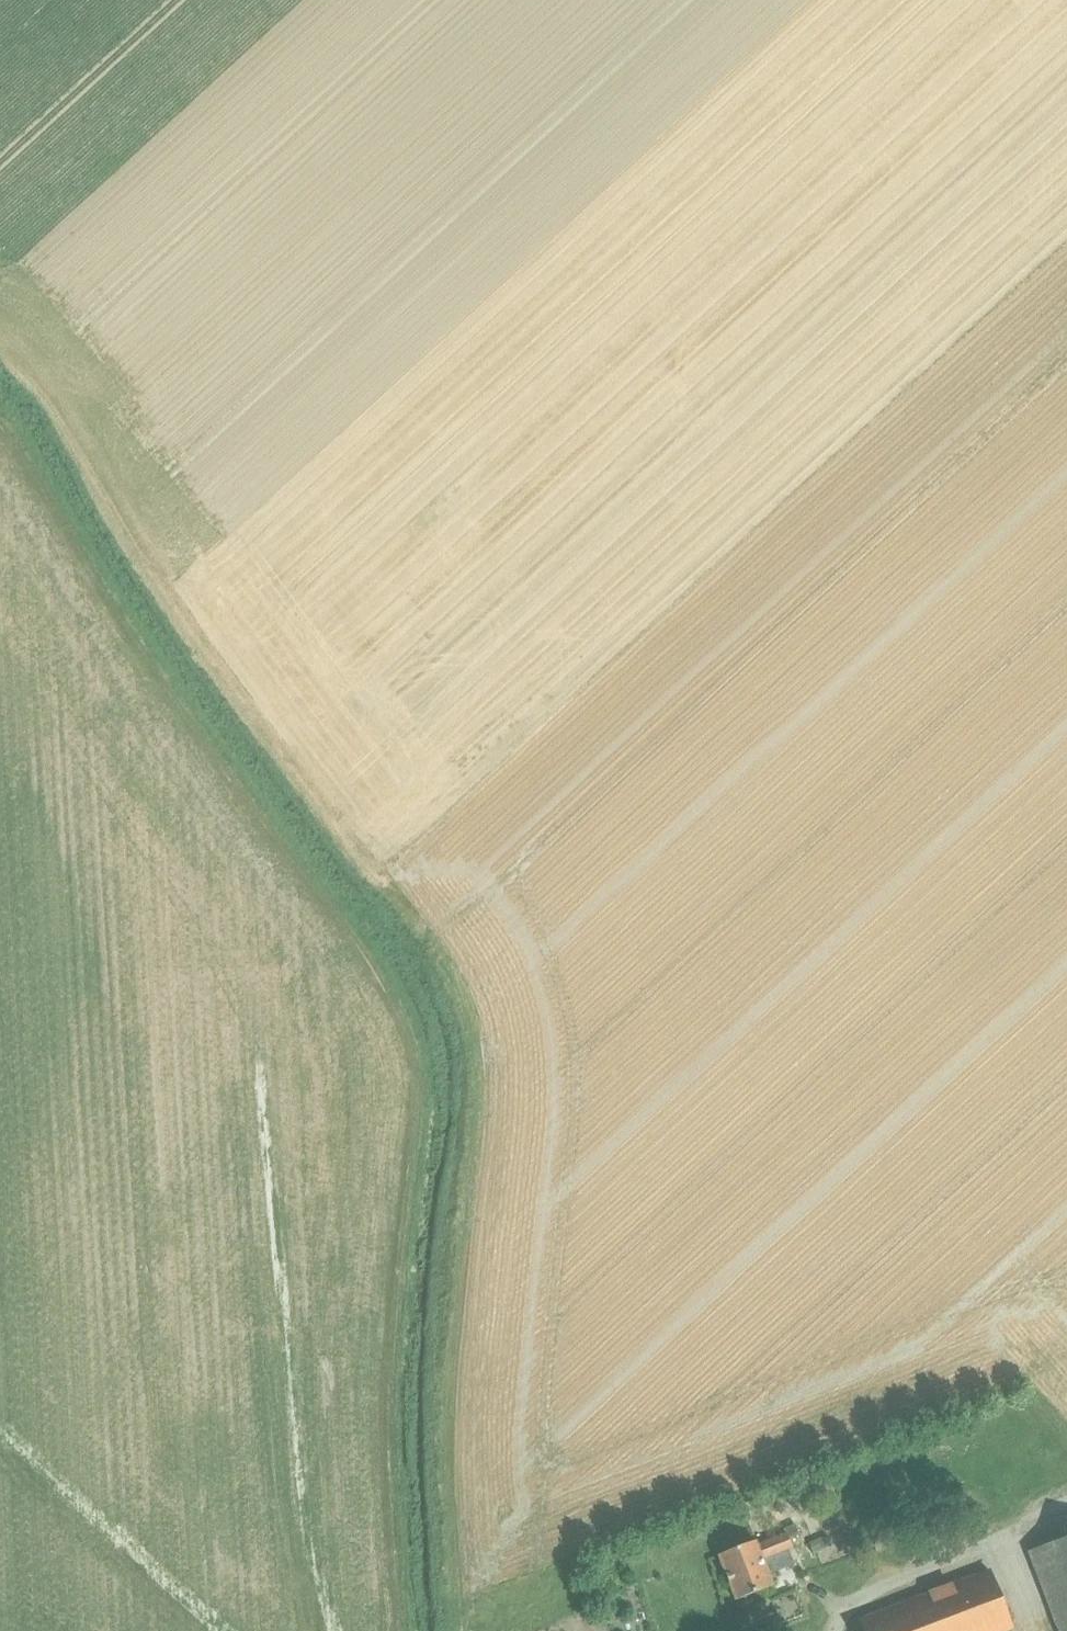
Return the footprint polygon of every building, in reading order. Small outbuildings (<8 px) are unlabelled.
[(765,1560),(795,1549),(787,1528),(772,1534),(774,1538),(758,1544),(757,1540),(720,1553),(737,1600),(775,1586),(765,1560)] [(1065,1630),(1066,1630),(1066,1533),(1036,1544),(1065,1630)] [(817,1539),(808,1542),(812,1553),(821,1550),(817,1539)] [(1011,1629),(989,1571),(860,1620),(864,1630),(1005,1630),(1011,1629)]
